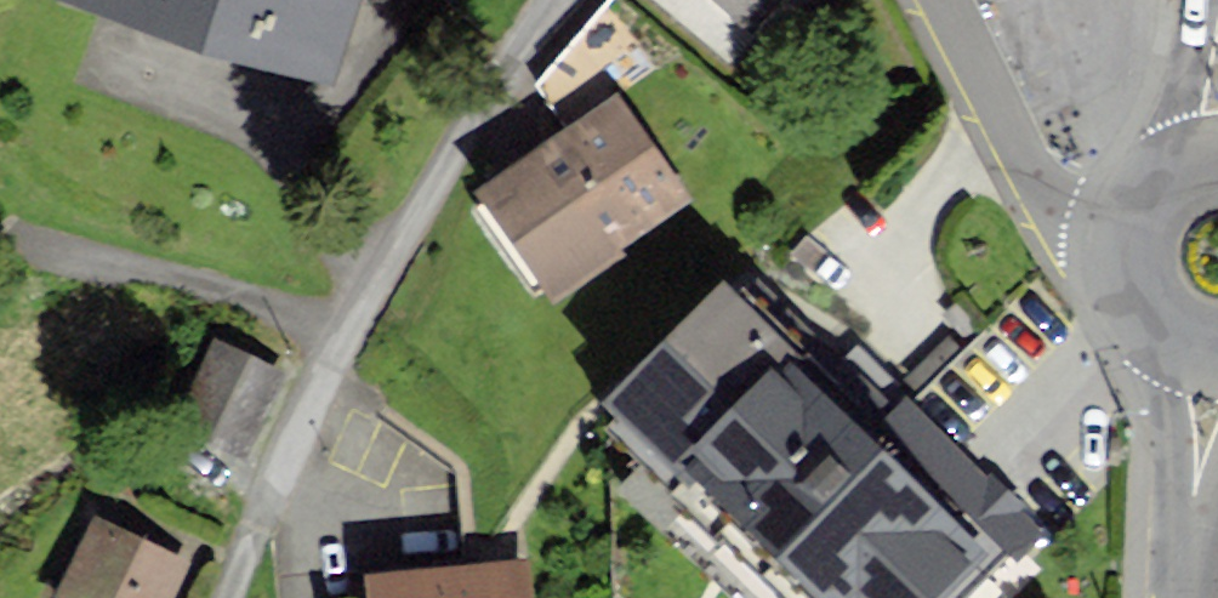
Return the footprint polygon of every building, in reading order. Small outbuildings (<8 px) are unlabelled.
[(326,74),(350,0),(98,0),(326,74)] [(748,23),(769,0),(722,0),(748,23)] [(484,191),(555,289),(682,197),(611,99),(484,191)] [(610,407),(808,597),(949,597),(993,552),(722,290),(610,407)] [(178,422),(248,461),(291,385),(221,345),(178,422)] [(63,597),(164,597),(180,564),(98,525),(63,597)] [(373,597),(526,597),(523,561),(370,576),(373,597)]
